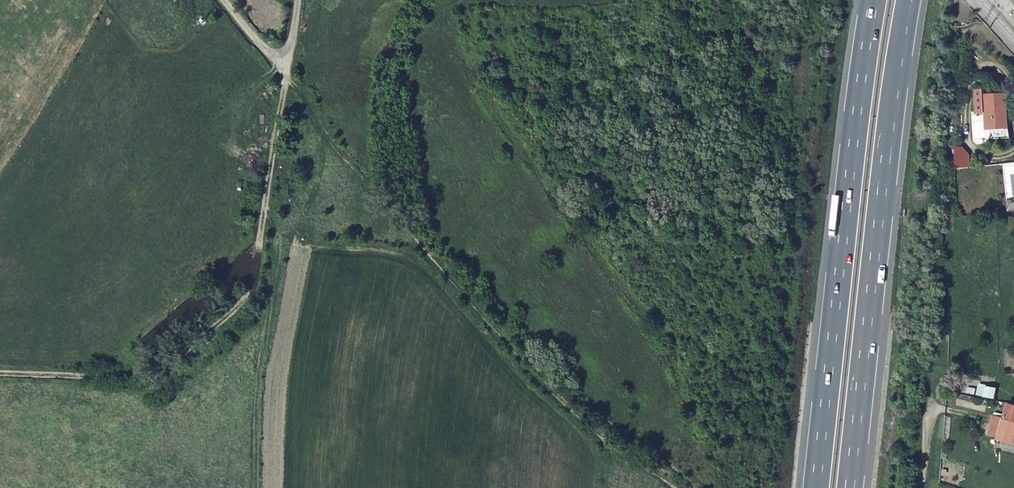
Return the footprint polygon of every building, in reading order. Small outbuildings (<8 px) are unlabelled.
[(987,115),(986,95),(986,93),(978,93),(978,115),(987,115)] [(1008,94),(986,95),(987,115),(987,118),(990,120),(991,140),(1010,139),(1009,130),(1008,129),(1007,106),(1009,106),(1008,94)] [(991,394),(989,402),(997,404),(999,396),(991,394)] [(1000,422),(1013,424),(1013,408),(1005,405),(1000,422)] [(1000,422),(995,441),(1013,447),(1013,424),(1000,422)]
